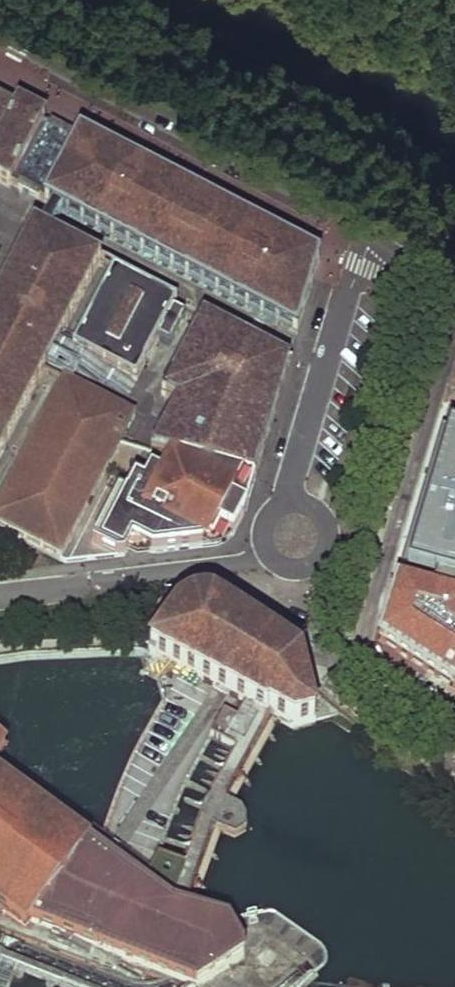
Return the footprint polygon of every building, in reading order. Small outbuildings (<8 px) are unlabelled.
[(15,185),(46,121),(47,119),(21,105),(18,110),(0,101),(0,181),(12,187),(15,185)] [(46,121),(15,185),(30,193),(47,202),(80,139),(62,129),(46,121)] [(80,139),(47,202),(47,206),(302,335),(324,263),(81,137),(80,139)] [(7,444),(105,262),(36,228),(0,294),(0,440),(7,444)] [(119,269),(77,342),(140,377),(183,303),(119,269)] [(184,397),(160,449),(258,480),(294,361),(209,315),(166,389),(184,397)] [(0,504),(0,522),(61,554),(124,438),(138,410),(67,374),(0,504)] [(450,403),(437,450),(409,538),(396,580),(379,641),(454,693),(454,406),(450,403)] [(258,480),(160,449),(124,438),(61,554),(160,546),(236,540),(258,480)] [(183,613),(152,657),(225,692),(249,704),(266,714),(273,718),(283,721),(301,729),(321,723),(320,719),(316,698),(313,682),(310,663),(301,658),(257,628),(226,608),(215,603),(206,602),(193,603),(183,613)] [(228,711),(215,736),(242,749),(215,799),(210,802),(206,809),(204,818),(205,823),(190,866),(161,856),(152,876),(188,902),(200,910),(212,875),(228,835),(239,839),(251,832),(250,818),(245,811),(237,807),(283,721),(273,718),(266,714),(249,704),(242,718),(228,711)] [(9,752),(0,746),(0,765),(9,752)] [(29,928),(33,923),(177,980),(183,982),(191,986),(194,986),(200,986),(244,959),(248,953),(246,943),(231,919),(218,915),(200,910),(188,902),(170,889),(159,881),(152,876),(103,842),(74,822),(21,784),(0,769),(0,908),(29,928)] [(7,956),(9,952),(11,948),(15,945),(20,942),(28,943),(132,985),(140,986),(156,986),(158,986),(166,985),(177,980),(33,923),(29,928),(0,908),(0,954),(7,956)]
